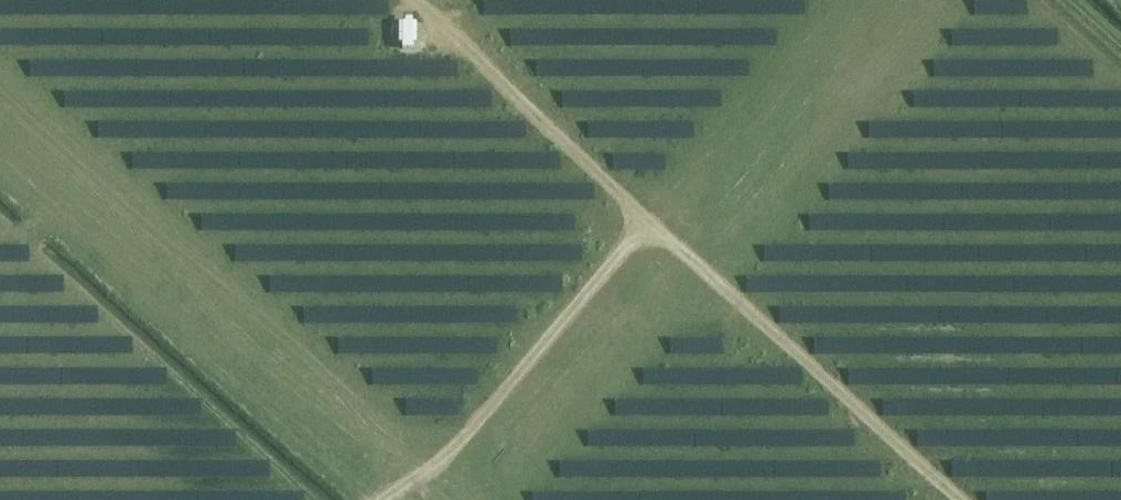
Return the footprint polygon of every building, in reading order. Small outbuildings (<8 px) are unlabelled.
[(418,43),(418,22),(401,21),(401,43),(404,43),(403,49),(415,49),(415,43),(418,43)]
